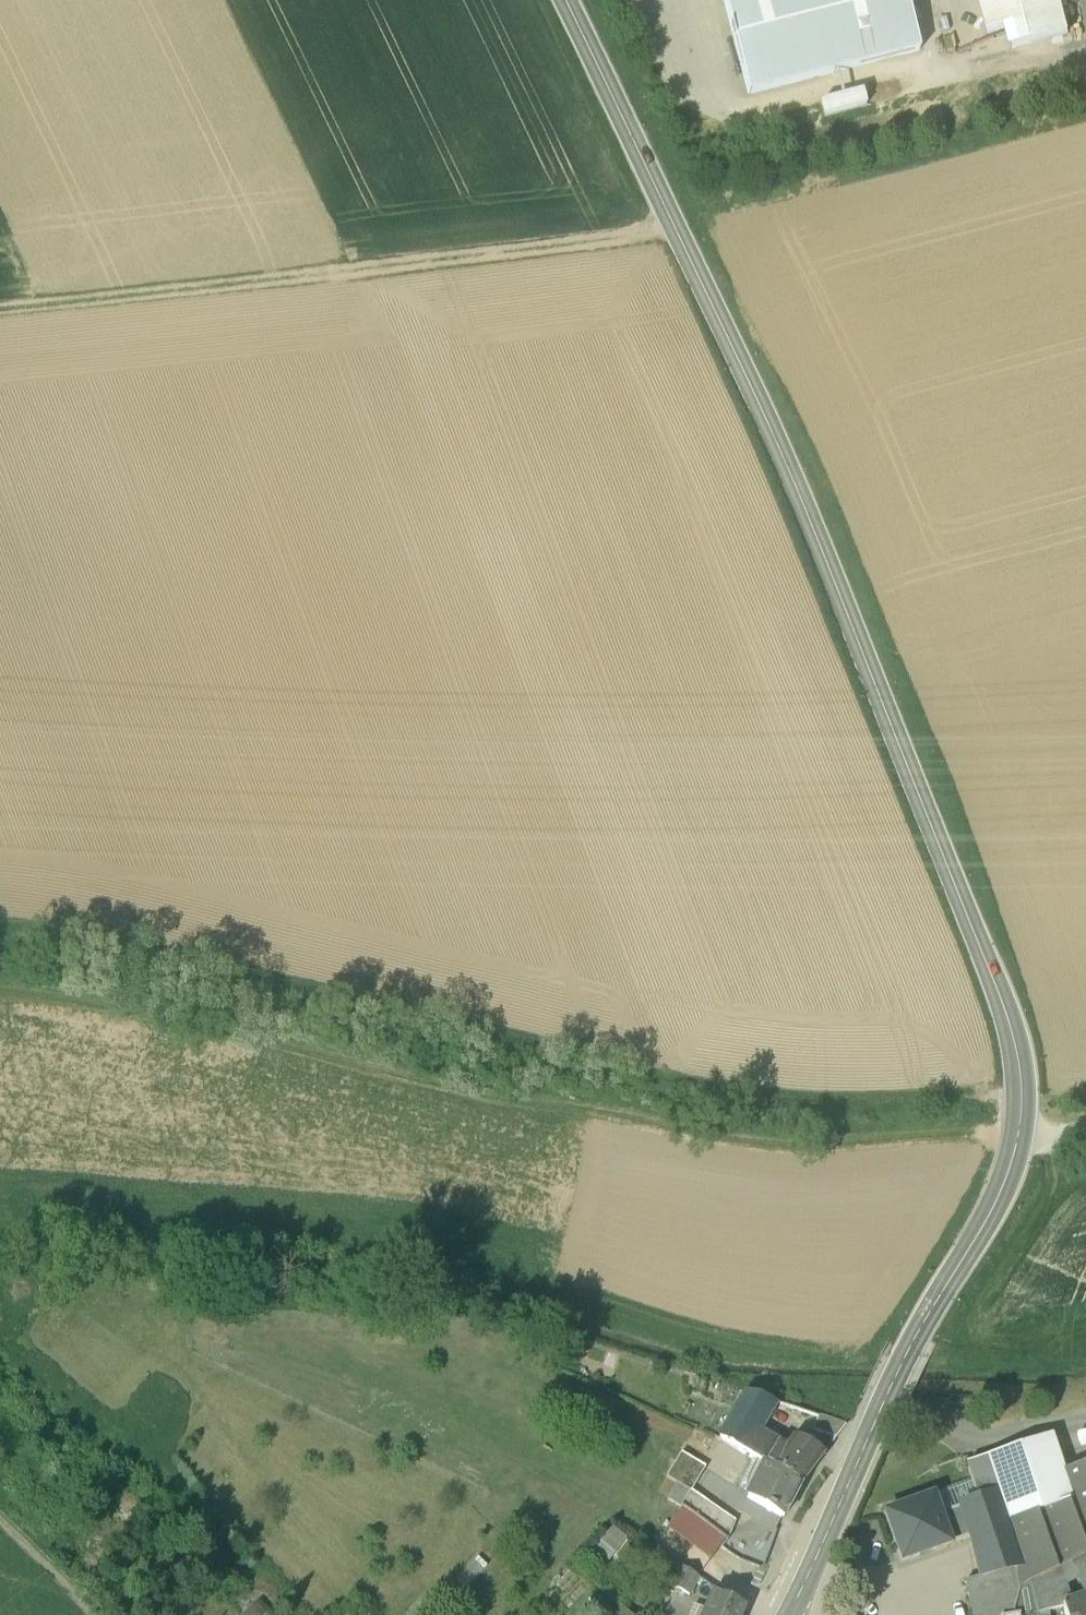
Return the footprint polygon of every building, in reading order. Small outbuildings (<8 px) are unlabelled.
[(750,102),(920,58),(905,0),(724,0),(750,102)] [(988,39),(1015,32),(1021,55),(1070,43),(1064,18),(1073,16),(1069,0),(978,0),(988,39)] [(830,112),(873,108),(872,93),(829,97),(830,112)] [(773,1402),(745,1393),(720,1439),(744,1453),(755,1434),(770,1408),(773,1402)] [(846,1426),(819,1417),(814,1432),(836,1440),(846,1426)] [(776,1446),(755,1434),(744,1453),(765,1465),(776,1446)] [(998,1491),(1008,1522),(1072,1501),(1063,1472),(1051,1436),(965,1464),(976,1498),(998,1491)] [(823,1456),(792,1439),(785,1451),(776,1446),(765,1465),(800,1486),(823,1456)] [(677,1484),(690,1492),(705,1468),(682,1454),(667,1477),(677,1484)] [(1063,1472),(1072,1501),(1008,1522),(966,1539),(978,1577),(962,1582),(967,1614),(1015,1614),(1013,1604),(1023,1600),(1020,1587),(1014,1554),(1064,1537),(1075,1561),(1076,1561),(1085,1557),(1085,1464),(1063,1472)] [(800,1486),(765,1465),(747,1499),(756,1503),(761,1506),(783,1518),(800,1486)] [(671,1499),(681,1507),(690,1492),(677,1484),(668,1497),(671,1499)] [(955,1506),(966,1539),(1008,1522),(998,1491),(976,1498),(955,1506)] [(690,1492),(681,1507),(728,1540),(735,1523),(690,1492)] [(900,1565),(955,1545),(935,1492),(881,1512),(900,1565)] [(681,1507),(676,1514),(723,1548),(728,1540),(681,1507)] [(615,1527),(600,1551),(615,1560),(630,1537),(615,1527)] [(1014,1554),(1020,1587),(1065,1568),(1064,1566),(1075,1561),(1064,1537),(1014,1554)] [(1076,1561),(1082,1576),(1085,1577),(1085,1557),(1076,1561)] [(485,1571),(474,1560),(456,1579),(467,1589),(485,1571)] [(680,1566),(670,1586),(691,1597),(700,1579),(680,1566)] [(690,1614),(742,1614),(745,1608),(711,1593),(704,1610),(694,1606),(690,1614)] [(1065,1606),(1068,1614),(1074,1613),(1075,1614),(1085,1614),(1085,1599),(1065,1606)]
